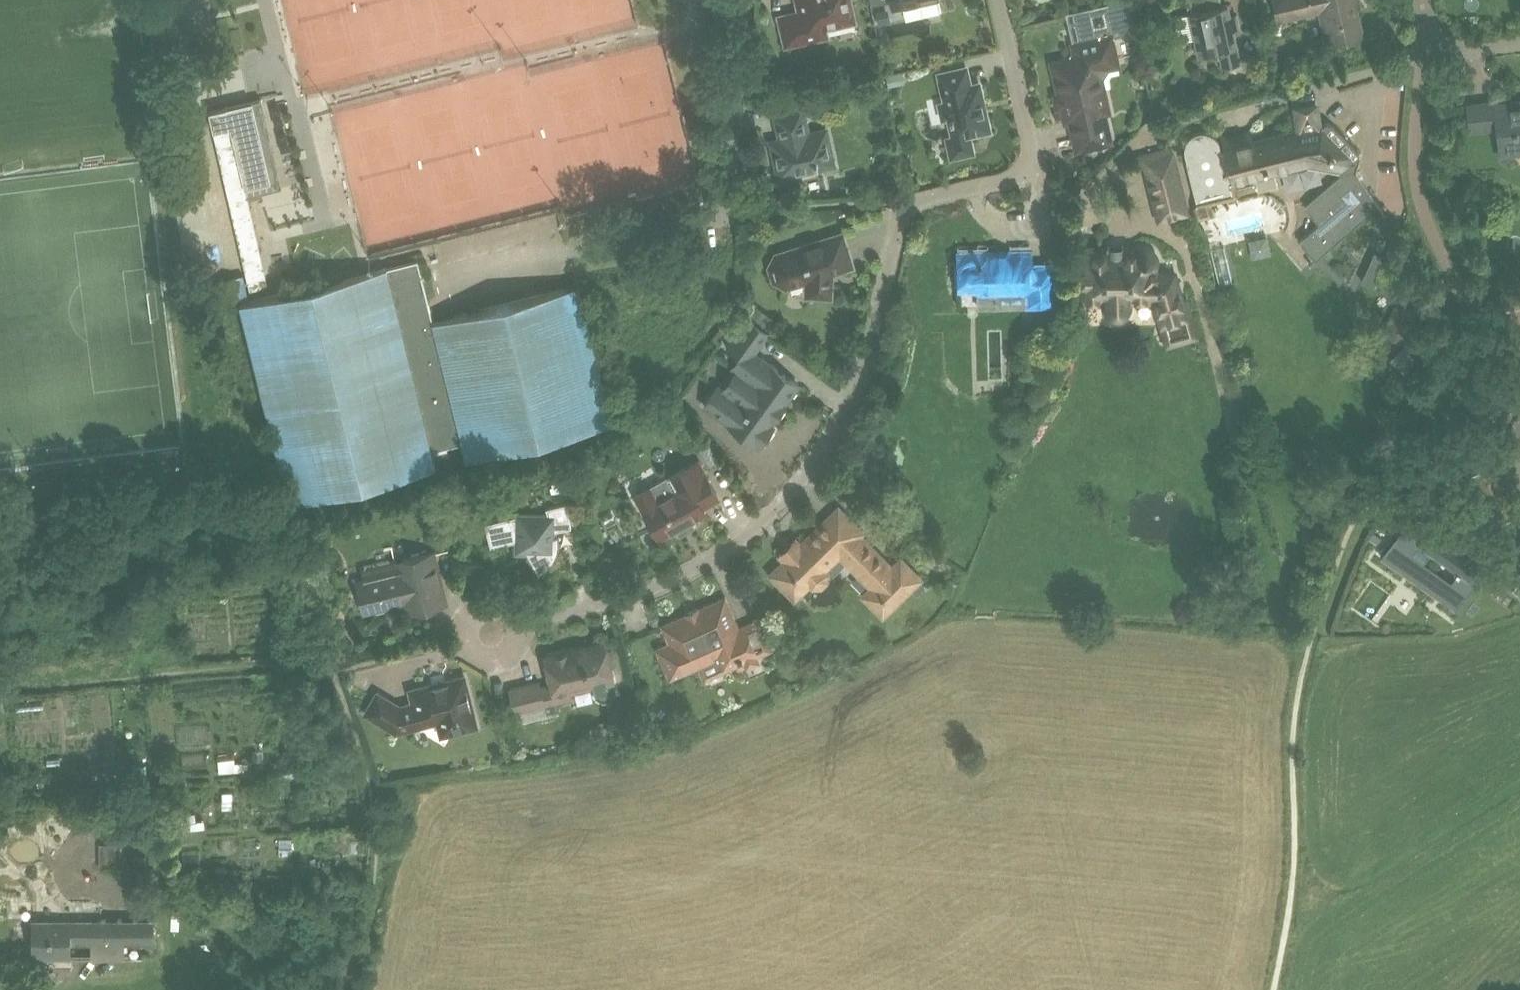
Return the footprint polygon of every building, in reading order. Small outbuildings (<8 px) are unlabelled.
[(799,11),(779,16),(786,44),(826,35),(824,27),(854,20),(849,0),(797,0),(799,11)] [(1059,91),(1051,92),(1055,110),(1063,108),(1065,120),(1070,119),(1077,148),(1110,141),(1104,112),(1108,110),(1103,87),(1111,85),(1109,77),(1111,74),(1119,72),(1117,64),(1111,37),(1135,31),(1128,0),(1120,0),(1065,12),(1075,56),(1073,57),(1068,56),(1060,58),(1056,61),(1052,62),(1053,66),(1052,70),(1054,79),(1057,83),(1059,91)] [(1199,54),(1219,50),(1222,67),(1240,63),(1233,31),(1241,29),(1237,12),(1229,14),(1227,4),(1222,5),(1215,6),(1214,0),(1187,0),(1199,54)] [(1320,12),(1327,42),(1362,34),(1354,0),(1274,0),(1279,21),(1320,12)] [(878,12),(879,20),(891,17),(889,9),(878,12)] [(939,103),(939,104),(942,117),(948,116),(953,136),(947,137),(951,156),(973,151),(969,134),(989,129),(979,82),(970,84),(966,66),(938,73),(945,102),(939,103)] [(902,72),(886,75),(888,86),(904,82),(902,72)] [(787,83),(783,81),(779,82),(777,85),(778,89),(781,91),(785,90),(787,87),(787,83)] [(1494,103),(1500,153),(1514,151),(1514,153),(1519,152),(1519,100),(1494,103)] [(210,111),(214,129),(248,280),(266,276),(245,186),(271,180),(253,101),(210,111)] [(1470,128),(1483,126),(1481,105),(1467,106),(1470,128)] [(833,164),(826,128),(808,132),(802,107),(774,113),(780,138),(771,141),(779,176),(833,164)] [(1183,144),(1183,147),(1184,149),(1186,160),(1192,181),(1197,202),(1204,200),(1226,195),(1232,193),(1229,183),(1235,182),(1236,182),(1239,191),(1257,186),(1258,191),(1278,186),(1274,169),(1305,161),(1307,161),(1339,165),(1340,169),(1341,173),(1316,194),(1307,202),(1306,203),(1306,205),(1306,206),(1306,208),(1307,208),(1319,223),(1302,237),(1301,238),(1301,240),(1301,241),(1301,243),(1302,244),(1315,259),(1319,255),(1377,205),(1378,206),(1382,212),(1383,211),(1357,173),(1357,171),(1356,169),(1356,167),(1357,165),(1359,156),(1360,154),(1359,153),(1358,151),(1358,150),(1332,123),(1327,122),(1322,123),(1313,134),(1292,139),(1290,131),(1253,141),(1243,143),(1225,148),(1223,148),(1221,142),(1219,139),(1217,135),(1215,133),(1212,131),(1210,129),(1207,128),(1204,127),(1201,127),(1198,127),(1195,128),(1193,129),(1190,131),(1188,133),(1186,136),(1185,138),(1184,141),(1183,144)] [(1188,216),(1187,212),(1171,147),(1138,155),(1140,166),(1143,165),(1157,223),(1188,216)] [(842,233),(834,235),(782,252),(779,253),(777,255),(774,257),(773,260),(771,264),(771,267),(771,271),(772,275),(774,278),(777,281),(780,283),(783,284),(786,284),(788,285),(790,284),(792,284),(805,280),(807,282),(806,295),(830,296),(831,279),(830,278),(830,272),(852,265),(842,233)] [(1086,250),(1081,252),(1079,252),(1080,300),(1104,300),(1104,304),(1105,307),(1106,309),(1107,311),(1108,313),(1111,314),(1113,315),(1115,316),(1118,316),(1120,316),(1122,315),(1125,313),(1126,312),(1128,310),(1129,307),(1129,305),(1129,304),(1129,299),(1154,299),(1166,341),(1192,333),(1174,272),(1157,272),(1153,269),(1155,267),(1156,265),(1157,262),(1157,260),(1157,257),(1156,255),(1155,253),(1153,251),(1152,249),(1149,248),(1147,247),(1145,247),(1142,247),(1140,248),(1138,249),(1135,251),(1098,252),(1092,250),(1086,250)] [(1375,251),(1361,280),(1373,286),(1387,257),(1375,251)] [(466,460),(613,424),(578,286),(433,321),(430,311),(425,312),(422,300),(427,299),(418,260),(240,304),(290,504),(435,468),(431,450),(462,443),(466,460)] [(1418,310),(1400,300),(1383,332),(1402,342),(1418,310)] [(740,356),(704,405),(760,445),(774,426),(770,423),(798,384),(754,352),(768,332),(748,318),(727,347),(740,356)] [(635,495),(642,507),(659,538),(706,512),(703,506),(719,498),(698,460),(635,495)] [(430,487),(418,489),(422,505),(434,502),(430,487)] [(559,539),(559,534),(554,535),(554,530),(558,529),(571,526),(566,503),(485,523),(491,546),(513,540),(513,554),(527,555),(538,574),(542,572),(544,570),(546,569),(551,568),(552,562),(555,557),(557,551),(559,545),(559,539)] [(926,586),(919,579),(920,578),(901,558),(892,567),(859,534),(862,531),(838,507),(801,544),(798,541),(783,557),(785,559),(771,573),(794,598),(809,584),(813,586),(817,587),(821,586),(824,584),(827,580),(828,576),(827,572),(825,568),(839,554),(872,587),(863,595),(883,615),(910,588),(917,595),(926,586)] [(1394,536),(1380,556),(1399,568),(1436,595),(1443,584),(1463,598),(1490,560),(1431,518),(1427,524),(1411,547),(1394,536)] [(1373,531),(1369,537),(1377,543),(1382,537),(1373,531)] [(363,569),(365,578),(356,581),(364,612),(373,609),(405,602),(407,612),(415,609),(446,602),(434,551),(363,569)] [(658,649),(671,676),(719,655),(725,668),(743,659),(744,662),(757,656),(756,654),(770,648),(757,620),(738,629),(724,598),(664,625),(672,643),(658,649)] [(555,692),(592,683),(593,688),(594,691),(597,696),(602,699),(607,699),(612,696),(615,692),(615,686),(604,643),(546,657),(552,682),(541,685),(543,695),(555,692)] [(365,712),(388,726),(390,721),(404,729),(438,721),(441,735),(477,726),(465,676),(409,689),(413,702),(405,704),(404,707),(377,692),(365,712)] [(543,695),(541,685),(539,680),(509,688),(515,712),(545,704),(543,695)] [(172,831),(188,829),(186,815),(185,809),(175,810),(176,816),(171,816),(172,831)] [(18,957),(33,957),(71,956),(71,940),(91,940),(92,955),(143,954),(143,953),(139,953),(139,939),(154,938),(153,916),(31,920),(31,921),(32,921),(32,955),(18,956),(18,957)]
